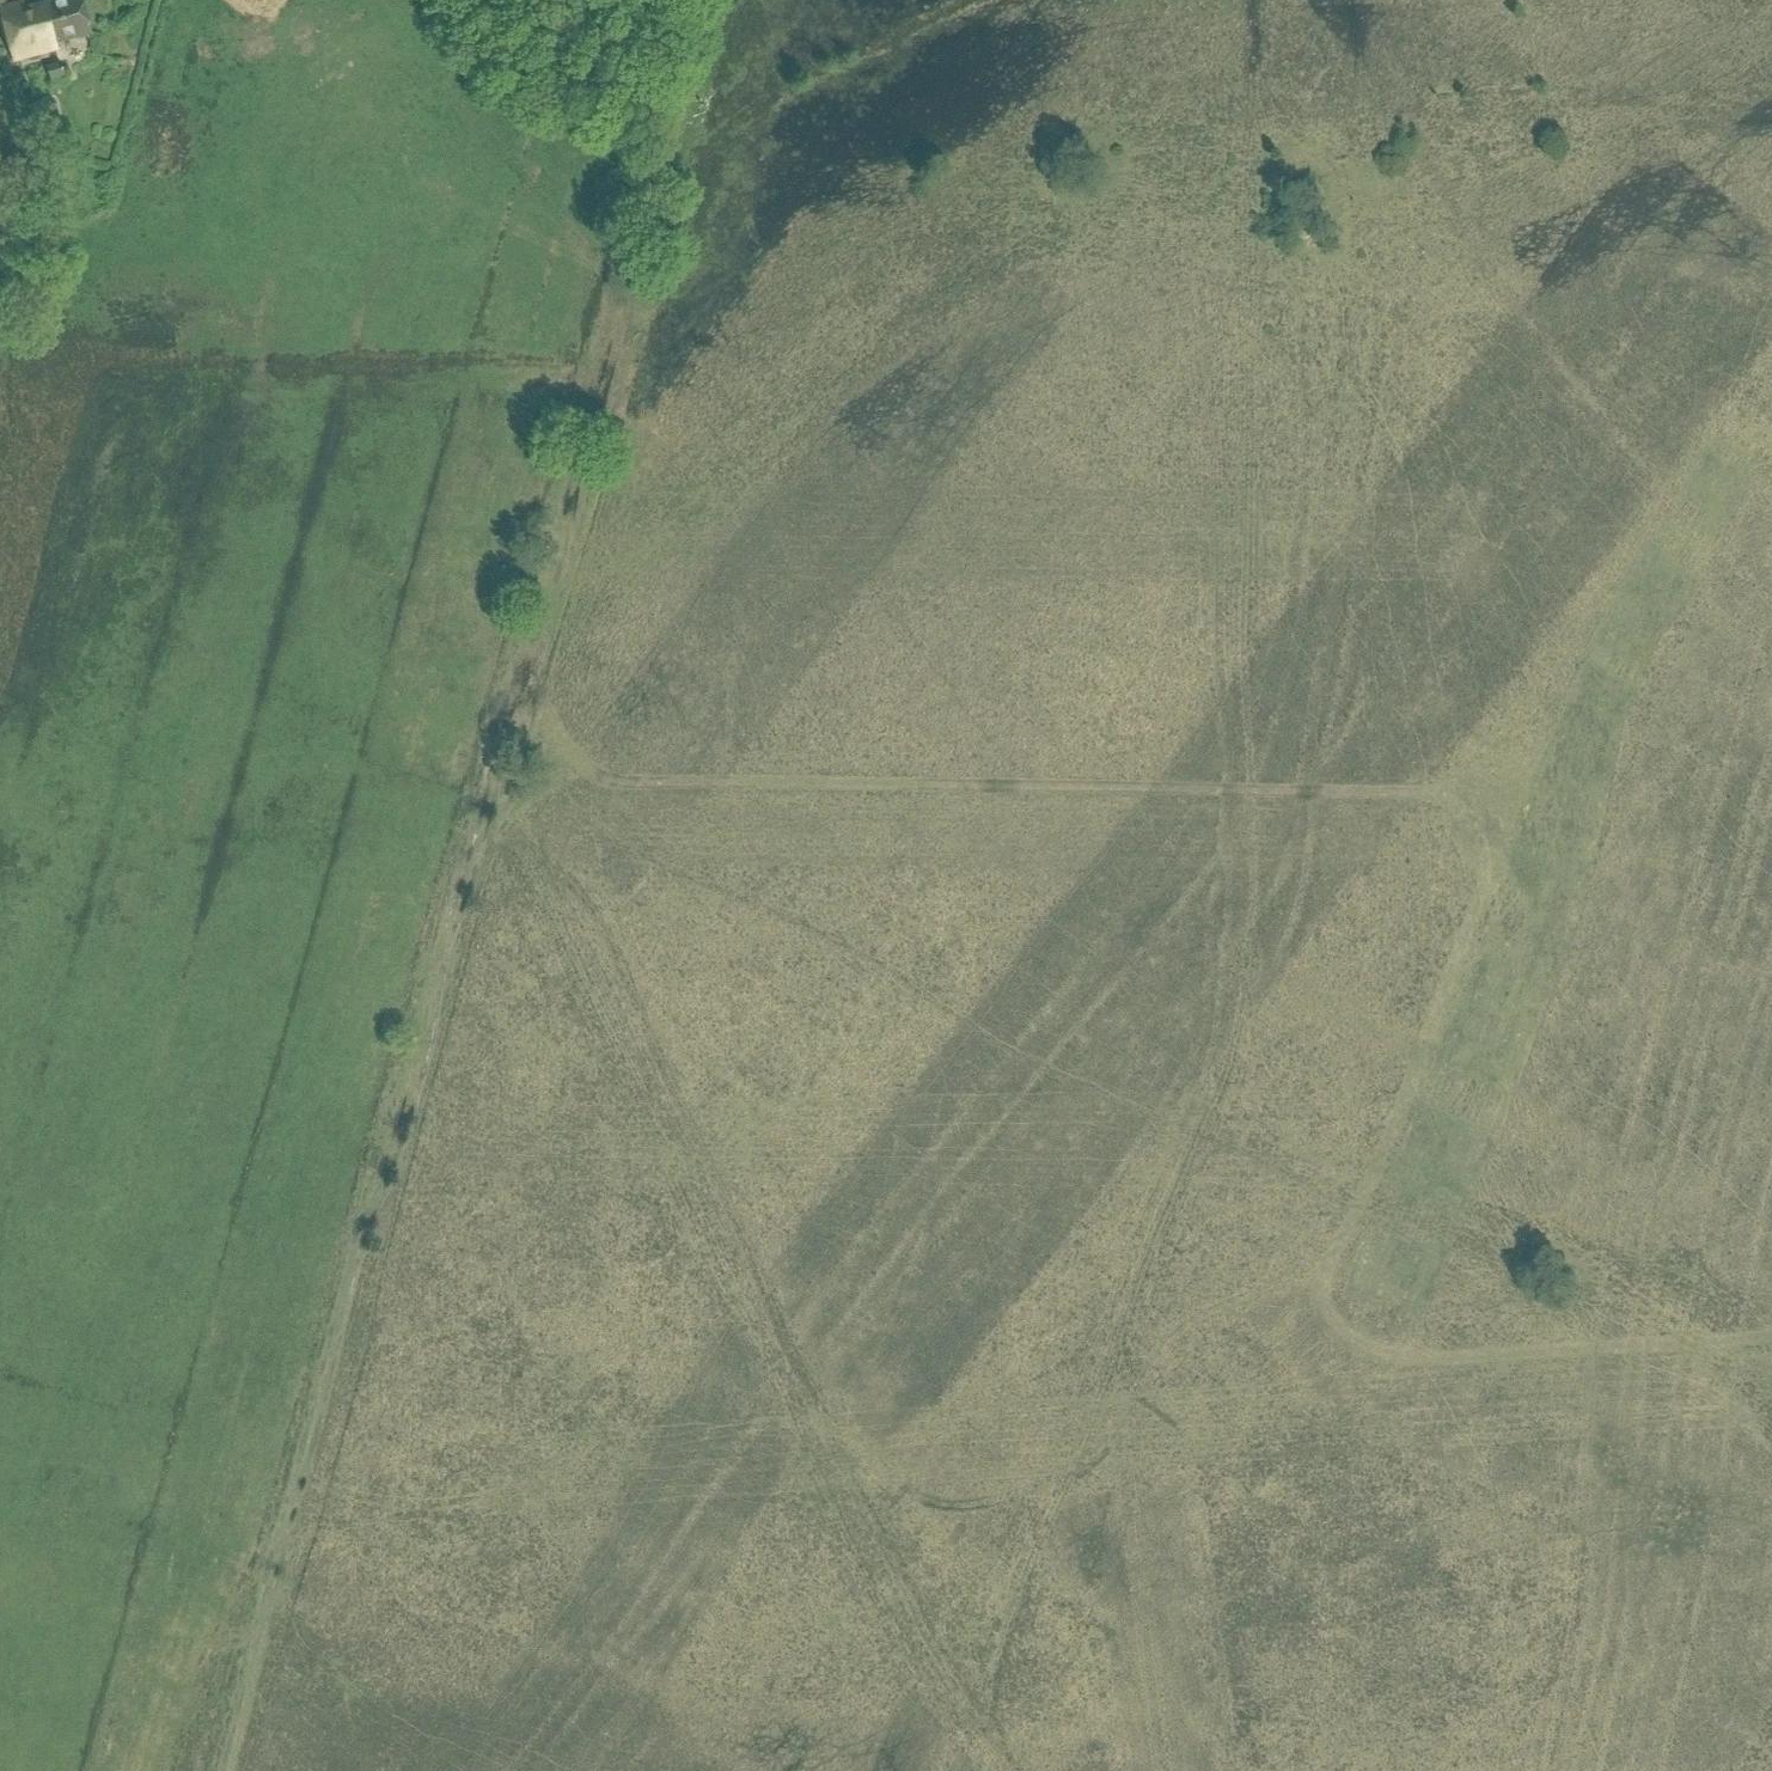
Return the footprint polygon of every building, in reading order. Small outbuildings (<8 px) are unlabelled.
[(39,49),(92,35),(83,0),(55,0),(26,8),(24,0),(0,7),(0,9),(16,63),(41,56),(39,49)] [(51,80),(64,76),(61,63),(47,67),(51,80)] [(41,101),(27,107),(34,125),(48,119),(41,101)]
